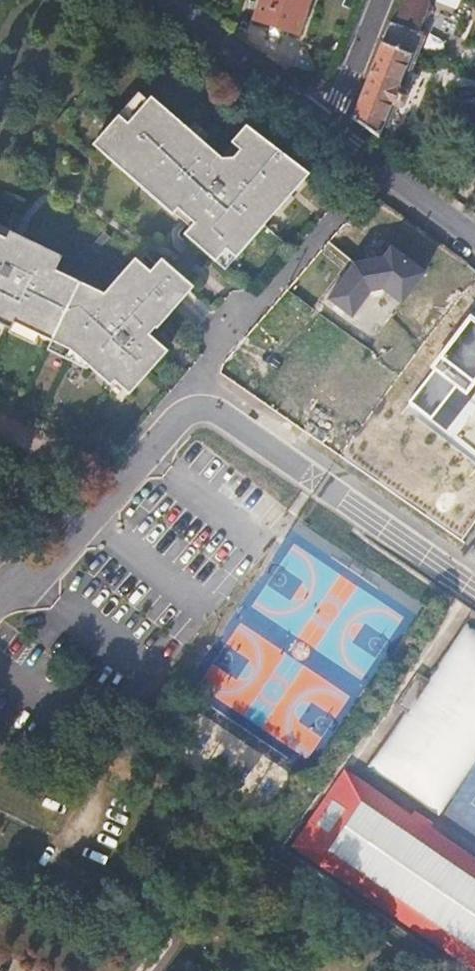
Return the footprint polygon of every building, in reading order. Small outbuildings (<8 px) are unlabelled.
[(257,19),(298,33),(310,0),(263,0),(257,19)] [(354,117),(379,137),(392,107),(400,108),(405,105),(408,97),(406,90),(399,87),(411,56),(405,52),(414,33),(419,35),(432,5),(431,0),(400,0),(354,117)] [(430,33),(425,46),(442,52),(447,39),(430,33)] [(103,153),(148,102),(139,93),(93,145),(103,153)] [(255,134),(240,151),(233,159),(222,160),(151,98),(148,102),(103,153),(172,215),(178,210),(194,224),(184,235),(216,262),(226,250),(236,259),(309,176),(255,134)] [(246,127),(231,144),(240,151),(255,134),(246,127)] [(11,329),(14,323),(70,351),(110,386),(114,381),(129,395),(167,352),(149,336),(155,328),(157,330),(194,288),(161,260),(150,272),(135,259),(104,295),(55,271),(59,264),(40,254),(43,248),(10,232),(7,239),(0,236),(0,323),(11,329)] [(357,264),(329,299),(352,316),(371,291),(384,288),(402,302),(425,272),(391,247),(384,258),(357,264)] [(59,264),(62,257),(43,248),(40,254),(59,264)] [(225,270),(236,259),(226,250),(216,262),(225,270)] [(472,316),(433,369),(411,401),(431,415),(457,383),(469,389),(474,382),(474,318),(472,316)] [(444,495),(438,501),(451,510),(456,504),(444,495)] [(472,524),(474,521),(474,500),(462,517),(472,524)] [(419,672),(414,679),(426,687),(430,680),(419,672)] [(426,687),(414,679),(403,695),(415,703),(426,687)] [(415,703),(403,695),(397,704),(408,712),(415,703)] [(293,847),(474,970),(474,859),(430,829),(433,824),(416,812),(413,817),(345,770),(293,847)]
